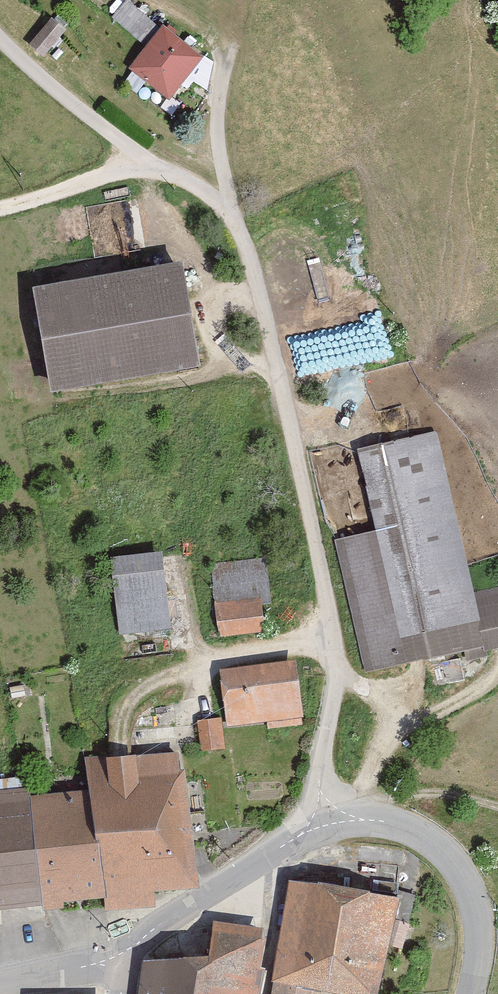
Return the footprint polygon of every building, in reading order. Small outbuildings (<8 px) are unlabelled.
[(148,51),(133,70),(174,103),(207,61),(166,29),(132,0),(129,0),(112,20),(148,51)] [(70,32),(55,20),(34,46),(49,58),(70,32)] [(52,399),(199,374),(181,270),(34,296),(52,399)] [(370,674),(497,646),(497,587),(479,592),(443,431),(363,448),(382,530),(340,539),(370,674)] [(176,631),(166,551),(114,557),(124,637),(176,631)] [(221,638),(269,632),(264,596),(216,603),(221,638)] [(229,725),(308,716),(301,661),(223,670),(229,725)] [(224,718),(199,722),(203,752),(228,749),(224,718)] [(96,789),(111,899),(110,913),(161,909),(160,891),(205,890),(191,768),(185,768),(184,755),(92,758),(96,789)] [(69,901),(111,899),(96,789),(36,796),(44,905),(43,913),(69,912),(69,901)] [(44,905),(36,796),(0,798),(0,911),(44,905)] [(296,879),(279,982),(358,993),(388,993),(408,893),(296,879)] [(210,956),(207,993),(263,993),(276,935),(218,921),(210,956)] [(210,956),(149,960),(145,993),(207,993),(210,956)]
